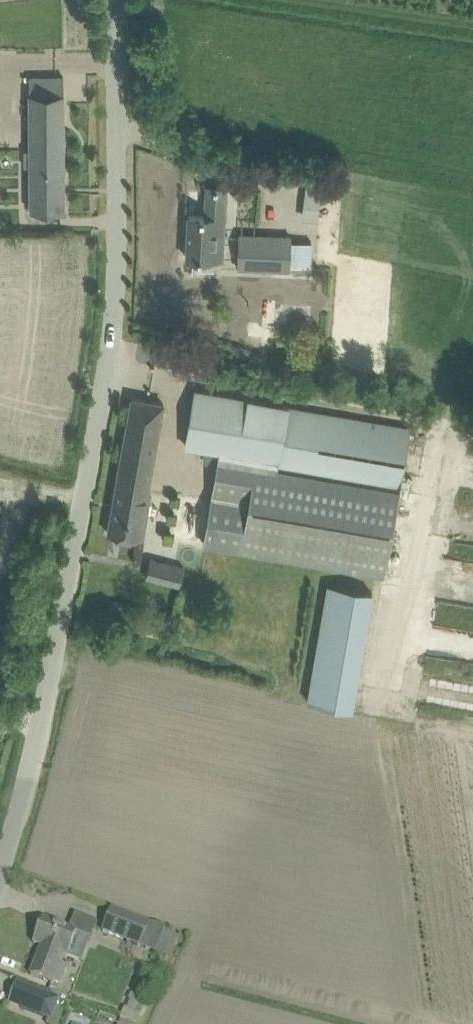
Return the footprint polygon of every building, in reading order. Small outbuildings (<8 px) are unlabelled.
[(29,76),(30,211),(64,211),(64,76),(29,76)] [(302,218),(317,220),(321,185),(306,183),(302,218)] [(217,259),(219,216),(189,215),(189,217),(185,216),(184,229),(188,230),(187,258),(217,259)] [(238,269),(288,270),(290,236),(239,235),(238,269)] [(196,390),(189,432),(187,443),(220,449),(203,543),(385,574),(410,428),(196,390)] [(108,533),(128,536),(143,539),(151,492),(148,491),(164,403),(132,398),(108,533)] [(145,577),(179,585),(183,566),(150,558),(145,577)] [(325,583),(311,701),(358,707),(373,589),(325,583)] [(112,909),(103,931),(140,946),(149,924),(112,909)] [(66,965),(60,963),(64,954),(67,956),(77,931),(42,918),(33,942),(42,945),(30,974),(53,983),(54,980),(59,982),(66,965)] [(163,930),(154,951),(168,958),(177,936),(163,930)] [(58,1000),(28,989),(21,1009),(50,1020),(58,1000)]
